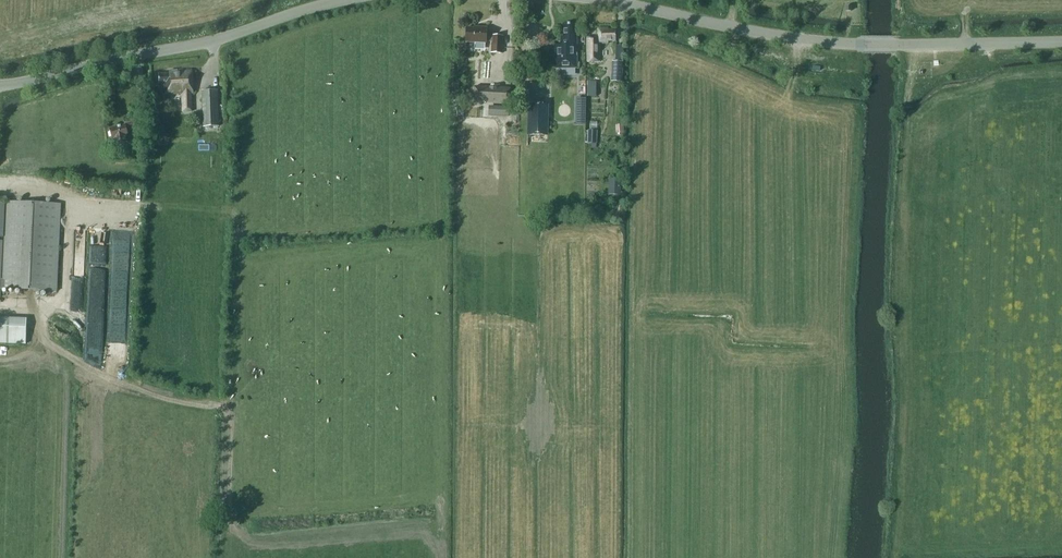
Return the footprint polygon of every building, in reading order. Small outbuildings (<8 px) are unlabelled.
[(554,44),(554,68),(576,67),(575,34),(574,34),(574,23),(562,24),(563,36),(560,36),(560,44),(554,44)] [(490,53),(503,53),(503,36),(488,36),(488,27),(474,27),(474,28),(466,28),(465,43),(486,44),(486,41),(491,41),(490,53)] [(586,36),(587,55),(587,62),(601,62),(601,45),(599,45),(599,41),(607,41),(607,39),(614,39),(614,29),(607,29),(607,27),(597,27),(598,35),(586,36)] [(613,82),(622,82),(623,62),(614,61),(613,82)] [(170,70),(170,73),(158,74),(159,85),(164,85),(165,93),(182,93),(182,111),(193,110),(192,92),(194,92),(193,69),(170,70)] [(588,96),(597,96),(597,83),(587,83),(588,96)] [(474,103),(510,104),(511,88),(475,86),(474,103)] [(202,91),(203,127),(219,126),(218,90),(202,91)] [(528,136),(547,136),(548,105),(528,104),(528,136)] [(488,116),(509,116),(509,108),(488,108),(488,116)] [(577,125),(585,125),(585,116),(577,116),(577,125)] [(130,143),(128,131),(128,130),(135,129),(133,121),(125,122),(125,125),(109,128),(113,146),(130,143)] [(587,136),(588,131),(585,131),(585,142),(587,142),(587,143),(597,143),(597,137),(587,136)] [(134,139),(134,155),(143,155),(143,139),(134,139)] [(610,190),(620,191),(621,180),(610,179),(610,190)] [(1,298),(1,289),(57,291),(61,204),(7,202),(4,280),(2,280),(3,241),(0,241),(0,298),(1,298)] [(28,318),(0,317),(0,343),(28,344),(28,318)]
